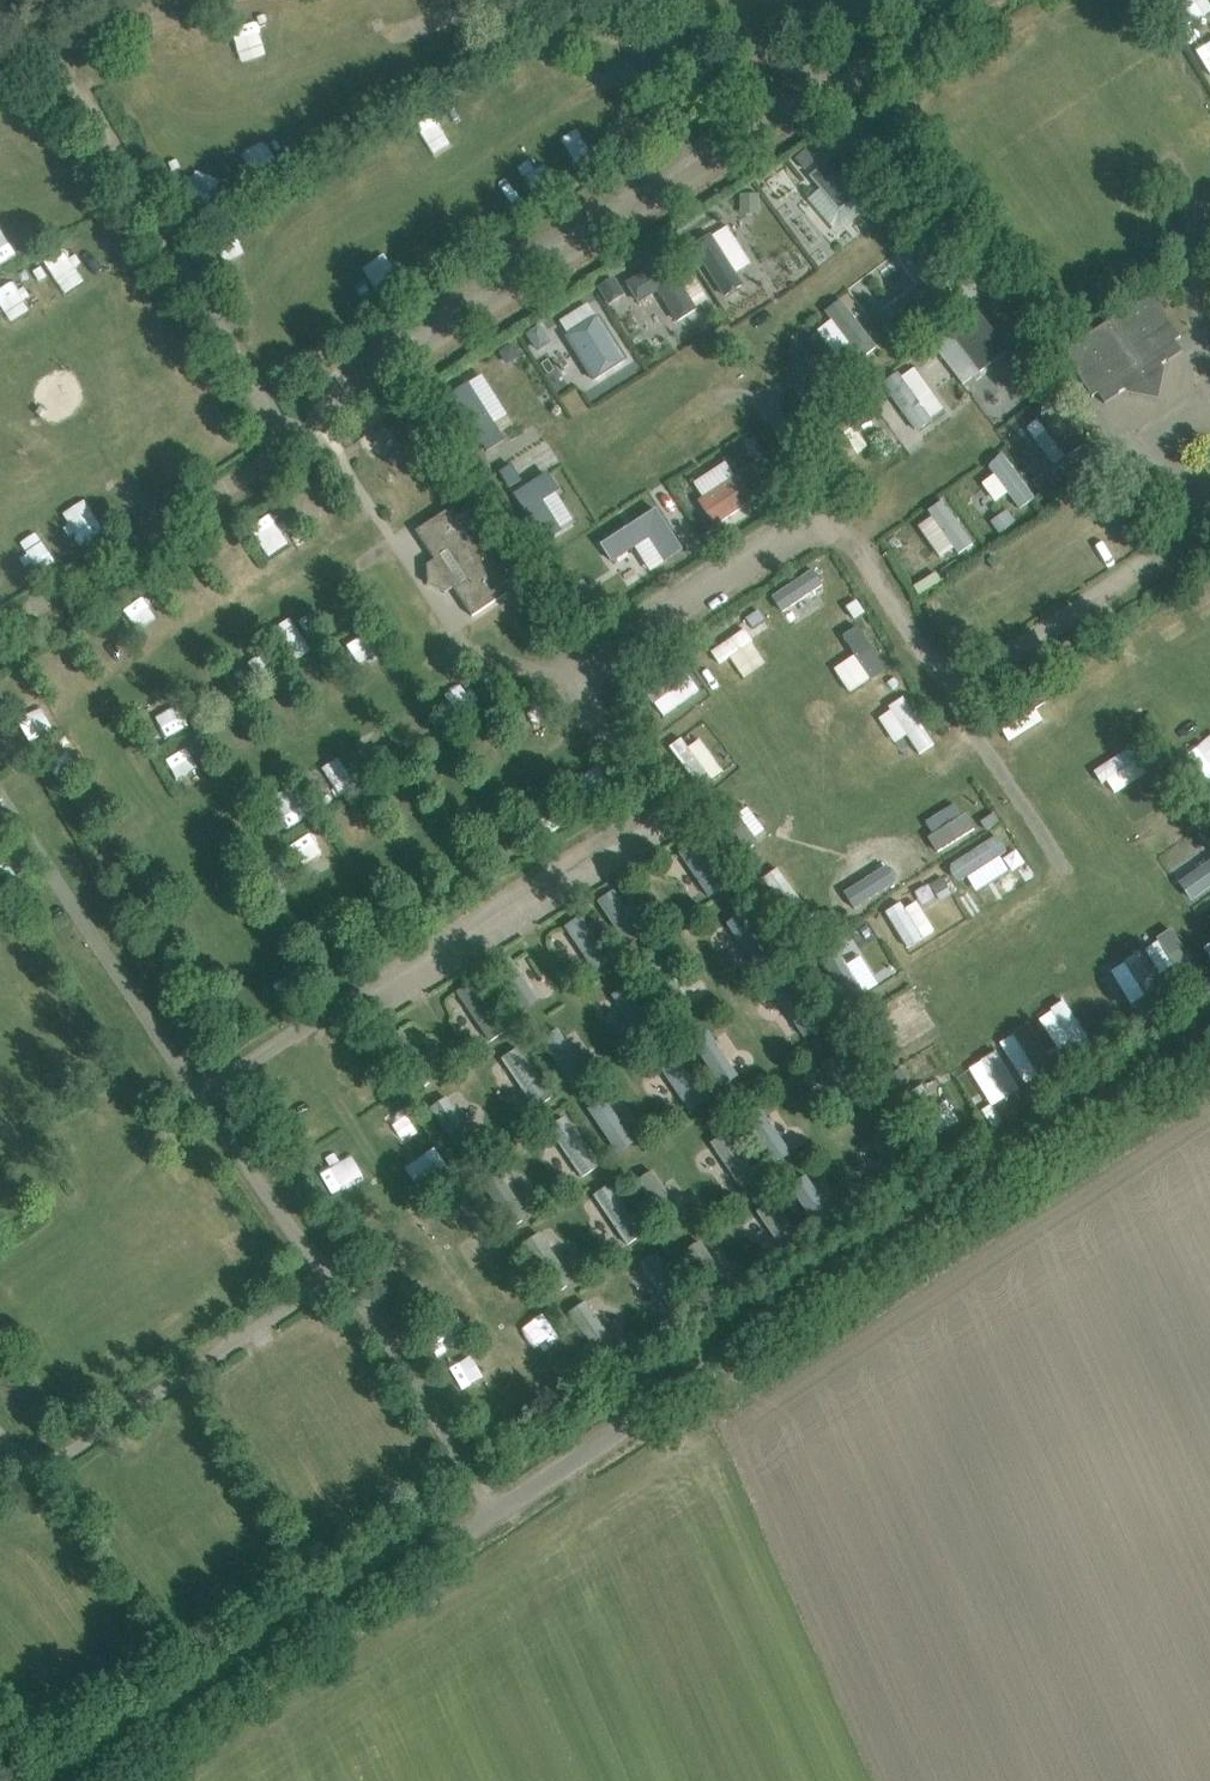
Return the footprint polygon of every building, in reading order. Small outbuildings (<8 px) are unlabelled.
[(1209,30),(1209,11),(1207,3),(1187,13),(1198,35),(1209,30)] [(580,124),(558,138),(579,171),(601,157),(580,124)] [(253,177),(276,166),(258,129),(235,140),(253,177)] [(818,188),(807,198),(838,234),(874,202),(817,139),(793,160),(818,188)] [(194,170),(187,194),(213,200),(219,177),(194,170)] [(14,258),(1,232),(0,233),(0,265),(14,258)] [(45,263),(67,296),(87,283),(64,250),(45,263)] [(624,283),(637,302),(662,286),(649,267),(624,283)] [(24,280),(0,283),(0,311),(8,310),(9,322),(30,319),(24,280)] [(661,297),(673,318),(685,312),(673,290),(661,297)] [(1092,396),(1098,392),(1105,403),(1119,394),(1118,393),(1124,389),(1127,393),(1158,400),(1164,368),(1162,364),(1181,351),(1174,341),(1180,337),(1152,296),(1147,300),(1145,297),(1068,349),(1070,352),(1065,355),(1092,396)] [(847,368),(877,344),(840,297),(810,320),(847,368)] [(592,379),(626,357),(589,300),(555,322),(592,379)] [(930,343),(962,384),(1007,349),(975,308),(930,343)] [(881,386),(915,429),(944,407),(910,364),(881,386)] [(1055,469),(1076,453),(1044,411),(1022,427),(1055,469)] [(985,464),(992,472),(979,482),(995,502),(1005,494),(1018,509),(1035,495),(1000,452),(985,464)] [(727,459),(687,483),(713,526),(753,501),(727,459)] [(929,516),(917,523),(937,557),(954,547),(959,556),(973,548),(944,498),(924,509),(929,516)] [(435,560),(427,565),(428,584),(446,592),(454,587),(473,616),(507,594),(502,585),(509,580),(464,511),(457,516),(452,508),(417,531),(435,560)] [(1007,510),(991,520),(999,531),(1015,521),(1007,510)] [(46,570),(68,555),(49,526),(27,540),(46,570)] [(26,578),(16,555),(0,563),(0,590),(26,578)] [(820,600),(814,591),(835,577),(825,563),(786,589),(802,612),(820,600)] [(290,661),(309,650),(289,616),(270,627),(290,661)] [(839,634),(850,655),(832,665),(846,692),(885,671),(859,623),(839,634)] [(746,628),(707,648),(716,665),(730,658),(740,677),(765,664),(746,628)] [(918,755),(934,744),(902,695),(885,706),(918,755)] [(1008,742),(1043,719),(1034,706),(999,728),(1008,742)] [(25,740),(46,727),(36,712),(15,725),(25,740)] [(360,760),(391,761),(391,736),(360,735),(360,760)] [(720,775),(702,737),(685,745),(682,738),(671,743),(692,788),(720,775)] [(1130,745),(1093,768),(1109,795),(1147,773),(1130,745)] [(172,758),(181,779),(199,772),(191,750),(172,758)] [(317,773),(333,800),(356,786),(340,760),(317,773)] [(269,810),(285,833),(309,818),(293,794),(269,810)] [(956,800),(920,823),(937,851),(973,828),(956,800)] [(1140,835),(1160,861),(1198,830),(1178,805),(1140,835)] [(904,871),(894,853),(880,860),(869,840),(844,853),(856,878),(849,882),(856,896),(904,871)] [(694,842),(677,854),(708,896),(725,883),(694,842)] [(1191,891),(1209,874),(1209,853),(1199,842),(1171,867),(1191,891)] [(973,905),(1003,888),(982,849),(951,865),(973,905)] [(791,921),(807,912),(781,866),(765,875),(791,921)] [(624,944),(641,933),(612,889),(594,900),(624,944)] [(916,898),(886,912),(903,948),(934,933),(916,898)] [(588,975),(611,959),(579,914),(557,930),(588,975)] [(1143,944),(1157,975),(1189,960),(1175,929),(1143,944)] [(1109,965),(1125,1003),(1155,991),(1139,953),(1109,965)] [(455,991),(487,1041),(506,1028),(474,979),(455,991)] [(772,992),(792,1019),(802,1012),(781,985),(772,992)] [(897,1049),(932,1028),(915,1000),(881,1022),(897,1049)] [(1036,1016),(1056,1052),(1085,1035),(1065,1000),(1036,1016)] [(1020,1082),(1052,1068),(1031,1022),(999,1037),(1020,1082)] [(558,1027),(541,1037),(566,1082),(583,1072),(558,1027)] [(689,1041),(716,1088),(736,1076),(709,1029),(689,1041)] [(518,1046),(501,1057),(530,1103),(547,1093),(518,1046)] [(990,1106),(1019,1089),(995,1049),(966,1066),(990,1106)] [(681,1061),(662,1072),(685,1112),(704,1101),(681,1061)] [(923,1086),(906,1093),(925,1137),(959,1122),(949,1099),(932,1106),(923,1086)] [(583,1104),(617,1153),(634,1141),(599,1092),(583,1104)] [(430,1106),(457,1150),(474,1139),(448,1095),(430,1106)] [(745,1115),(771,1165),(788,1156),(762,1107),(745,1115)] [(578,1176),(595,1167),(565,1115),(548,1125),(578,1176)] [(740,1188),(757,1177),(726,1131),(709,1142),(740,1188)] [(653,1169),(635,1180),(668,1232),(686,1221),(653,1169)] [(506,1227),(526,1217),(505,1177),(485,1187),(506,1227)] [(783,1191),(804,1230),(829,1216),(808,1177),(783,1191)] [(612,1182),(593,1192),(623,1245),(642,1234),(612,1182)] [(556,1293),(574,1281),(538,1231),(521,1243),(556,1293)] [(697,1274),(713,1264),(699,1241),(682,1251),(697,1274)] [(657,1296),(675,1287),(657,1252),(639,1261),(657,1296)] [(595,1355),(614,1343),(585,1300),(566,1312),(595,1355)]
